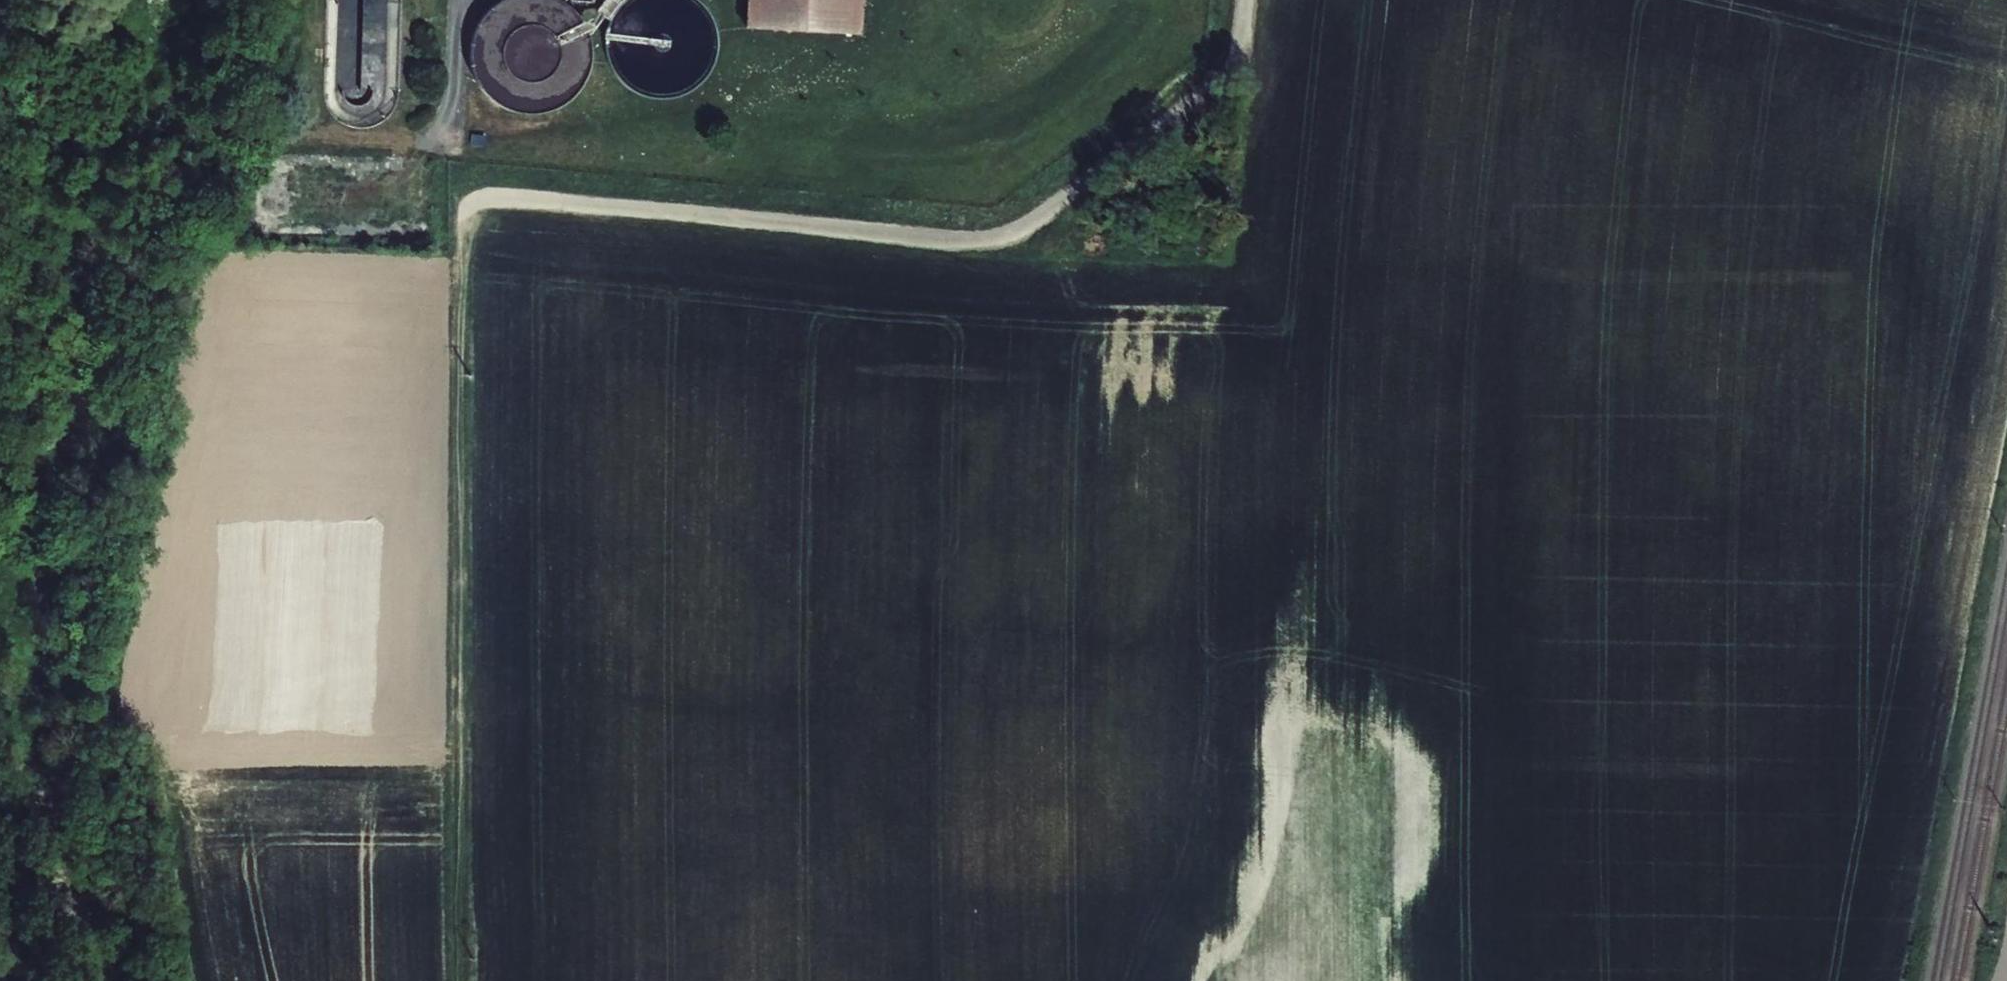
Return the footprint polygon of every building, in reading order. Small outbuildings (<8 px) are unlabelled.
[(323,89),(330,104),(346,113),(366,117),(385,110),(396,93),(398,0),(324,0),(323,89)] [(473,74),(485,91),(500,103),(519,110),(540,110),(559,104),(575,92),(587,76),(593,56),(591,34),(583,15),(570,0),(492,0),(490,1),(477,16),(470,34),(468,54),(473,74)] [(747,27),(862,33),(864,0),(748,0),(747,27)]
